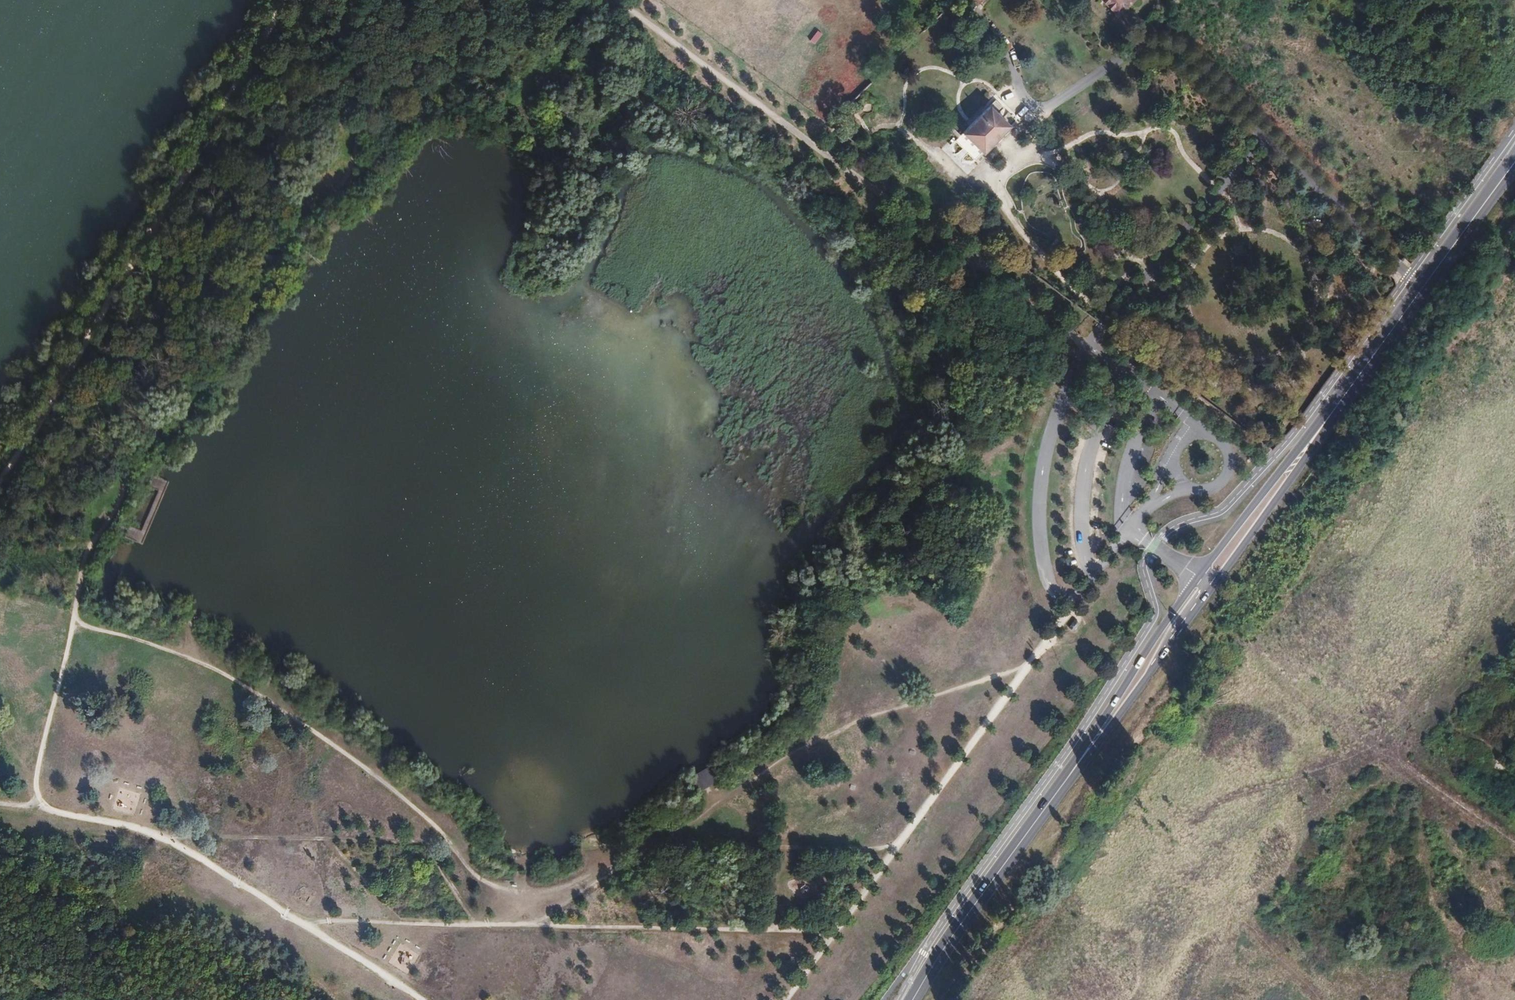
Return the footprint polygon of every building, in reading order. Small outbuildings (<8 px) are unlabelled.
[(1118,18),(1136,0),(1100,0),(1118,18)] [(814,45),(822,34),(817,30),(809,41),(814,45)] [(970,128),(961,137),(971,147),(980,156),(982,158),(1009,130),(997,118),(988,109),(970,128)] [(1112,347),(1107,354),(1114,359),(1119,352),(1112,347)] [(707,768),(687,780),(696,797),(717,784),(707,768)] [(123,798),(132,801),(134,793),(119,789),(116,799),(122,800),(123,798)]
